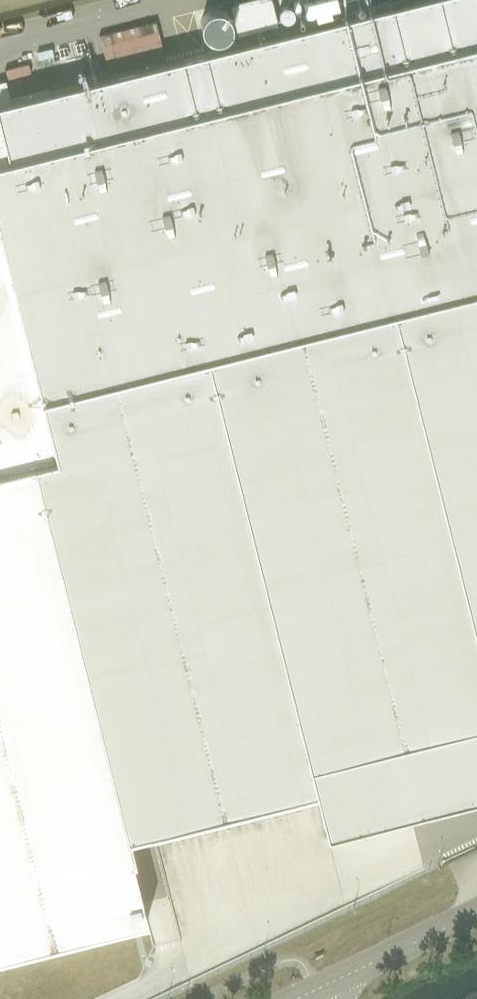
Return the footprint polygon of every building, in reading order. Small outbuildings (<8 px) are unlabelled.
[(147,920),(132,861),(135,860),(129,838),(315,791),(326,834),(476,797),(476,0),(419,0),(0,105),(0,128),(8,161),(0,163),(0,957),(147,920)] [(228,3),(236,36),(278,26),(272,0),(242,0),(228,3)]
